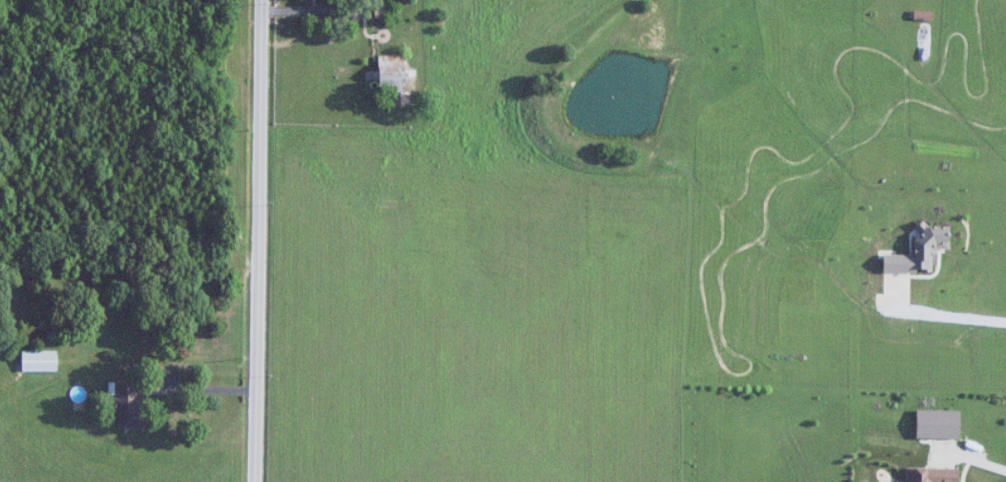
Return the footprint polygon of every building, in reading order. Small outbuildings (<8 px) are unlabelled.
[(380,92),(406,91),(405,56),(386,57),(386,66),(379,66),(380,92)] [(21,371),(57,371),(57,351),(21,351),(21,371)] [(117,381),(117,429),(142,429),(142,381),(117,381)]
